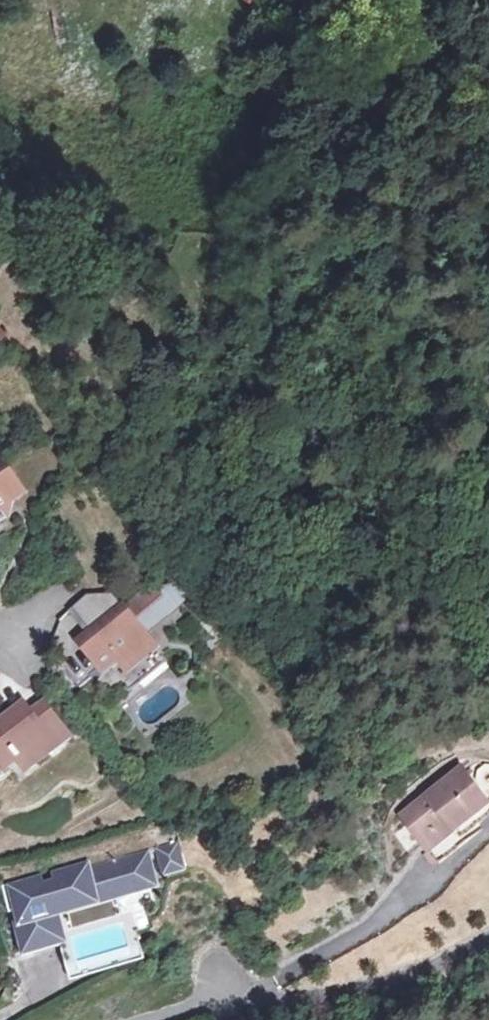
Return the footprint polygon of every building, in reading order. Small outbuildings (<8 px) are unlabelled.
[(4,513),(26,497),(1,461),(0,461),(0,531),(11,523),(4,513)] [(98,624),(77,641),(108,679),(87,696),(100,713),(165,659),(130,617),(160,592),(155,587),(141,589),(120,606),(98,624)] [(88,613),(98,624),(120,606),(110,594),(88,613)] [(0,722),(0,765),(2,768),(13,757),(25,770),(49,749),(43,742),(62,726),(39,699),(26,710),(19,706),(17,718),(10,713),(0,722)] [(441,821),(450,833),(488,803),(462,768),(402,814),(420,838),(441,821)] [(441,821),(420,838),(429,849),(450,833),(441,821)] [(129,853),(137,880),(183,867),(176,840),(129,853)] [(28,944),(60,935),(52,907),(61,904),(71,938),(123,920),(115,889),(138,882),(137,880),(129,853),(121,856),(120,853),(105,858),(105,860),(4,890),(9,908),(17,906),(28,944)]
